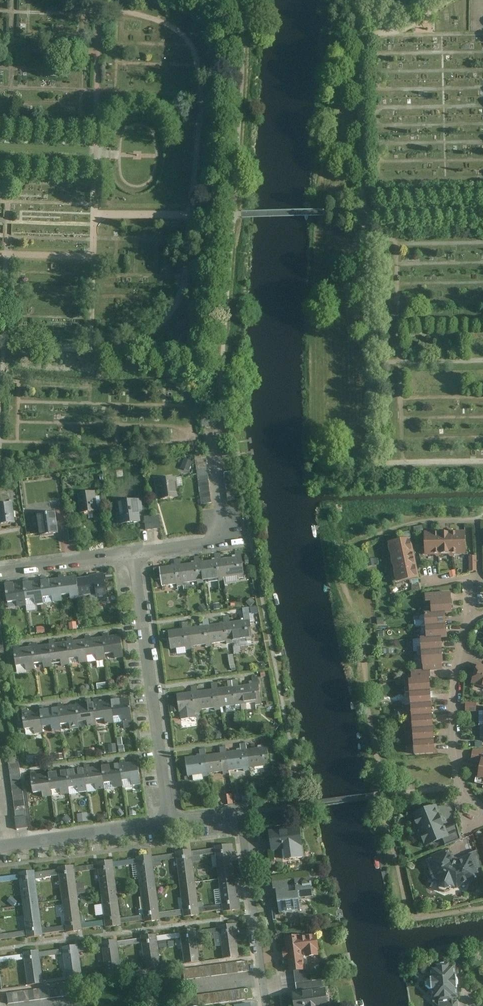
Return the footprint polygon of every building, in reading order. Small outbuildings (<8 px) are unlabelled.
[(213,503),(206,453),(195,455),(202,505),(213,503)] [(182,468),(190,470),(193,461),(185,458),(182,468)] [(239,500),(236,472),(225,473),(228,501),(239,500)] [(178,478),(159,481),(161,501),(180,499),(178,478)] [(98,510),(95,490),(78,492),(81,512),(98,510)] [(12,501),(0,503),(0,523),(15,522),(12,501)] [(142,524),(139,501),(120,504),(123,526),(142,524)] [(58,532),(55,510),(38,512),(41,534),(58,532)] [(152,517),(154,530),(162,529),(160,516),(152,517)] [(152,517),(145,518),(147,531),(154,530),(152,517)] [(76,526),(68,527),(69,541),(78,540),(76,526)] [(465,529),(452,530),(453,552),(465,552),(465,529)] [(426,553),(439,553),(439,530),(425,530),(426,553)] [(452,530),(439,530),(439,553),(453,552),(452,530)] [(390,556),(414,551),(411,538),(388,542),(390,556)] [(235,556),(221,557),(223,576),(237,574),(238,578),(244,577),(241,550),(235,550),(235,556)] [(390,556),(393,569),(416,564),(414,551),(390,556)] [(201,560),(203,579),(218,576),(218,580),(223,580),(223,576),(221,557),(220,553),(215,553),(215,559),(201,560)] [(194,561),(183,563),(184,582),(197,580),(197,583),(203,582),(203,579),(201,560),(200,555),(194,556),(194,561)] [(182,582),(184,582),(183,563),(180,563),(180,558),(174,559),(174,564),(159,566),(162,585),(176,583),(177,585),(183,585),(182,582)] [(416,564),(393,569),(396,581),(419,576),(416,564)] [(77,574),(59,577),(62,593),(70,592),(71,599),(80,597),(80,595),(78,577),(77,574)] [(104,574),(78,577),(80,595),(97,593),(98,602),(107,601),(104,574)] [(59,577),(41,579),(44,595),(52,594),(53,601),(62,599),(62,593),(59,577)] [(41,579),(24,581),(26,598),(34,596),(35,603),(44,602),(44,595),(41,579)] [(27,605),(26,598),(24,581),(5,584),(8,600),(17,599),(18,606),(27,605)] [(431,599),(451,598),(451,591),(426,593),(426,600),(431,599)] [(431,599),(432,611),(445,610),(451,610),(451,598),(431,599)] [(446,623),(445,610),(432,611),(425,611),(426,624),(446,623)] [(209,624),(212,642),(225,640),(226,644),(233,643),(232,639),(230,621),(229,616),(223,617),(224,622),(209,624)] [(203,625),(189,627),(191,645),(205,643),(206,646),(212,645),(212,642),(209,624),(209,618),(202,619),(203,625)] [(251,618),(230,621),(232,639),(253,636),(251,618)] [(192,649),(191,645),(189,627),(188,621),(181,622),(182,628),(167,630),(170,648),(185,646),(186,649),(192,649)] [(446,623),(426,624),(427,636),(441,635),(446,634),(446,623)] [(104,637),(106,653),(115,652),(116,657),(124,657),(122,635),(104,637)] [(421,649),(442,647),(441,635),(427,636),(420,636),(421,649)] [(104,637),(86,639),(88,655),(98,654),(98,660),(107,659),(106,653),(104,637)] [(68,641),(70,658),(79,656),(80,662),(89,661),(88,655),(86,639),(68,641)] [(68,641),(50,643),(52,660),(61,658),(62,665),(71,664),(70,658),(68,641)] [(50,643),(32,646),(34,662),(43,661),(44,667),(53,666),(52,660),(50,643)] [(14,648),(16,664),(25,663),(26,669),(35,669),(34,662),(32,646),(14,648)] [(442,647),(421,649),(422,662),(443,660),(442,647)] [(422,662),(423,670),(428,670),(444,668),(443,660),(422,662)] [(482,686),(482,667),(476,665),(471,682),(482,686)] [(411,671),(412,678),(429,677),(428,670),(423,670),(411,671)] [(239,685),(241,705),(261,703),(259,684),(258,676),(251,677),(252,683),(239,685)] [(408,678),(409,691),(430,689),(429,677),(412,678),(408,678)] [(218,688),(220,707),(241,705),(239,685),(238,679),(232,680),(232,686),(218,688)] [(211,689),(197,690),(199,709),(220,707),(218,688),(217,682),(211,683),(211,689)] [(194,710),(199,709),(197,690),(197,685),(191,685),(191,691),(177,692),(180,719),(195,717),(194,710)] [(430,689),(409,691),(410,703),(431,702),(430,689)] [(112,700),(114,716),(123,715),(125,727),(133,727),(130,698),(112,700)] [(112,700),(95,702),(97,719),(105,718),(106,723),(115,722),(114,716),(112,700)] [(77,704),(79,722),(88,721),(88,726),(97,725),(97,719),(95,702),(77,704)] [(431,702),(410,703),(411,715),(432,714),(431,702)] [(77,704),(59,707),(61,724),(69,723),(69,729),(80,728),(79,722),(77,704)] [(41,709),(43,726),(52,725),(53,731),(62,730),(61,724),(59,707),(41,709)] [(43,726),(41,709),(23,711),(25,728),(34,727),(35,733),(43,732),(43,726)] [(432,714),(411,715),(412,728),(432,726),(432,714)] [(432,726),(412,728),(413,740),(433,738),(432,726)] [(433,738),(413,740),(414,753),(434,751),(433,738)] [(261,747),(247,749),(249,767),(264,766),(264,768),(270,768),(267,746),(267,741),(260,741),(261,747)] [(241,750),(226,752),(228,770),(243,768),(243,771),(249,770),(249,767),(247,749),(246,743),(240,744),(241,750)] [(109,752),(124,751),(123,744),(109,745),(109,752)] [(205,754),(208,773),(223,771),(223,773),(229,773),(228,770),(226,752),(225,746),(220,747),(220,752),(205,754)] [(199,755),(185,757),(187,775),(202,774),(202,776),(208,776),(208,773),(205,754),(205,748),(199,749),(199,755)] [(480,756),(476,777),(474,776),(473,781),(482,782),(482,783),(482,757),(480,756)] [(19,757),(7,758),(17,828),(29,826),(19,757)] [(121,764),(123,780),(132,779),(133,784),(141,784),(139,762),(121,764)] [(103,766),(105,783),(115,782),(115,787),(124,786),(123,780),(121,764),(103,766)] [(103,766),(86,768),(88,785),(97,784),(97,790),(106,789),(105,783),(103,766)] [(68,770),(70,787),(78,786),(79,792),(88,791),(88,785),(86,768),(68,770)] [(68,770),(50,773),(51,789),(60,788),(61,794),(70,793),(70,787),(68,770)] [(31,775),(33,791),(42,790),(43,797),(52,796),(51,789),(50,773),(31,775)] [(222,794),(223,804),(233,803),(232,794),(222,794)] [(435,805),(413,814),(425,844),(442,837),(445,845),(461,839),(457,824),(446,829),(435,805)] [(299,827),(268,831),(271,850),(283,848),(284,859),(303,857),(299,827)] [(213,847),(217,876),(235,874),(231,845),(213,847)] [(179,883),(194,881),(190,849),(175,852),(179,883)] [(445,850),(427,858),(435,879),(440,881),(439,882),(441,887),(445,889),(449,887),(450,885),(457,888),(476,880),(473,874),(478,872),(477,869),(471,855),(457,860),(454,859),(452,854),(447,856),(445,850)] [(477,852),(471,855),(477,869),(481,867),(477,852)] [(139,889),(155,886),(151,856),(134,858),(139,889)] [(99,893),(116,891),(112,861),(95,863),(99,893)] [(60,900),(77,897),(72,864),(55,867),(60,900)] [(313,897),(310,871),(274,876),(278,913),(300,909),(298,899),(313,897)] [(34,872),(16,874),(20,905),(38,903),(34,872)] [(235,874),(217,876),(222,912),(240,909),(235,874)] [(194,881),(179,883),(184,916),(199,914),(194,881)] [(160,920),(155,886),(139,889),(143,922),(160,920)] [(120,923),(116,891),(99,893),(103,926),(120,923)] [(82,930),(77,897),(60,900),(64,932),(82,930)] [(42,935),(38,903),(20,905),(24,937),(42,935)] [(237,924),(221,927),(225,957),(242,955),(237,924)] [(198,929),(181,931),(186,964),(203,961),(198,929)] [(158,935),(142,937),(147,969),(162,967),(158,935)] [(301,935),(284,937),(285,951),(282,951),(283,960),(286,959),(288,972),(294,972),(304,970),(305,970),(303,952),(305,952),(305,957),(319,956),(316,936),(301,937),(301,935)] [(115,940),(99,943),(104,975),(121,972),(115,940)] [(77,945),(61,948),(65,980),(81,977),(77,945)] [(38,951),(21,953),(25,984),(42,982),(38,951)] [(253,959),(182,970),(184,980),(255,968),(253,959)] [(430,967),(433,1005),(460,1005),(457,965),(430,967)] [(294,972),(295,983),(313,981),(312,974),(304,975),(304,970),(294,972)] [(295,983),(296,992),(323,988),(322,979),(313,981),(295,983)] [(72,984),(8,993),(10,1004),(74,995),(72,984)] [(253,987),(190,996),(192,1005),(254,997),(253,987)] [(292,993),(294,1005),(328,1005),(326,988),(323,988),(296,992),(292,993)]
